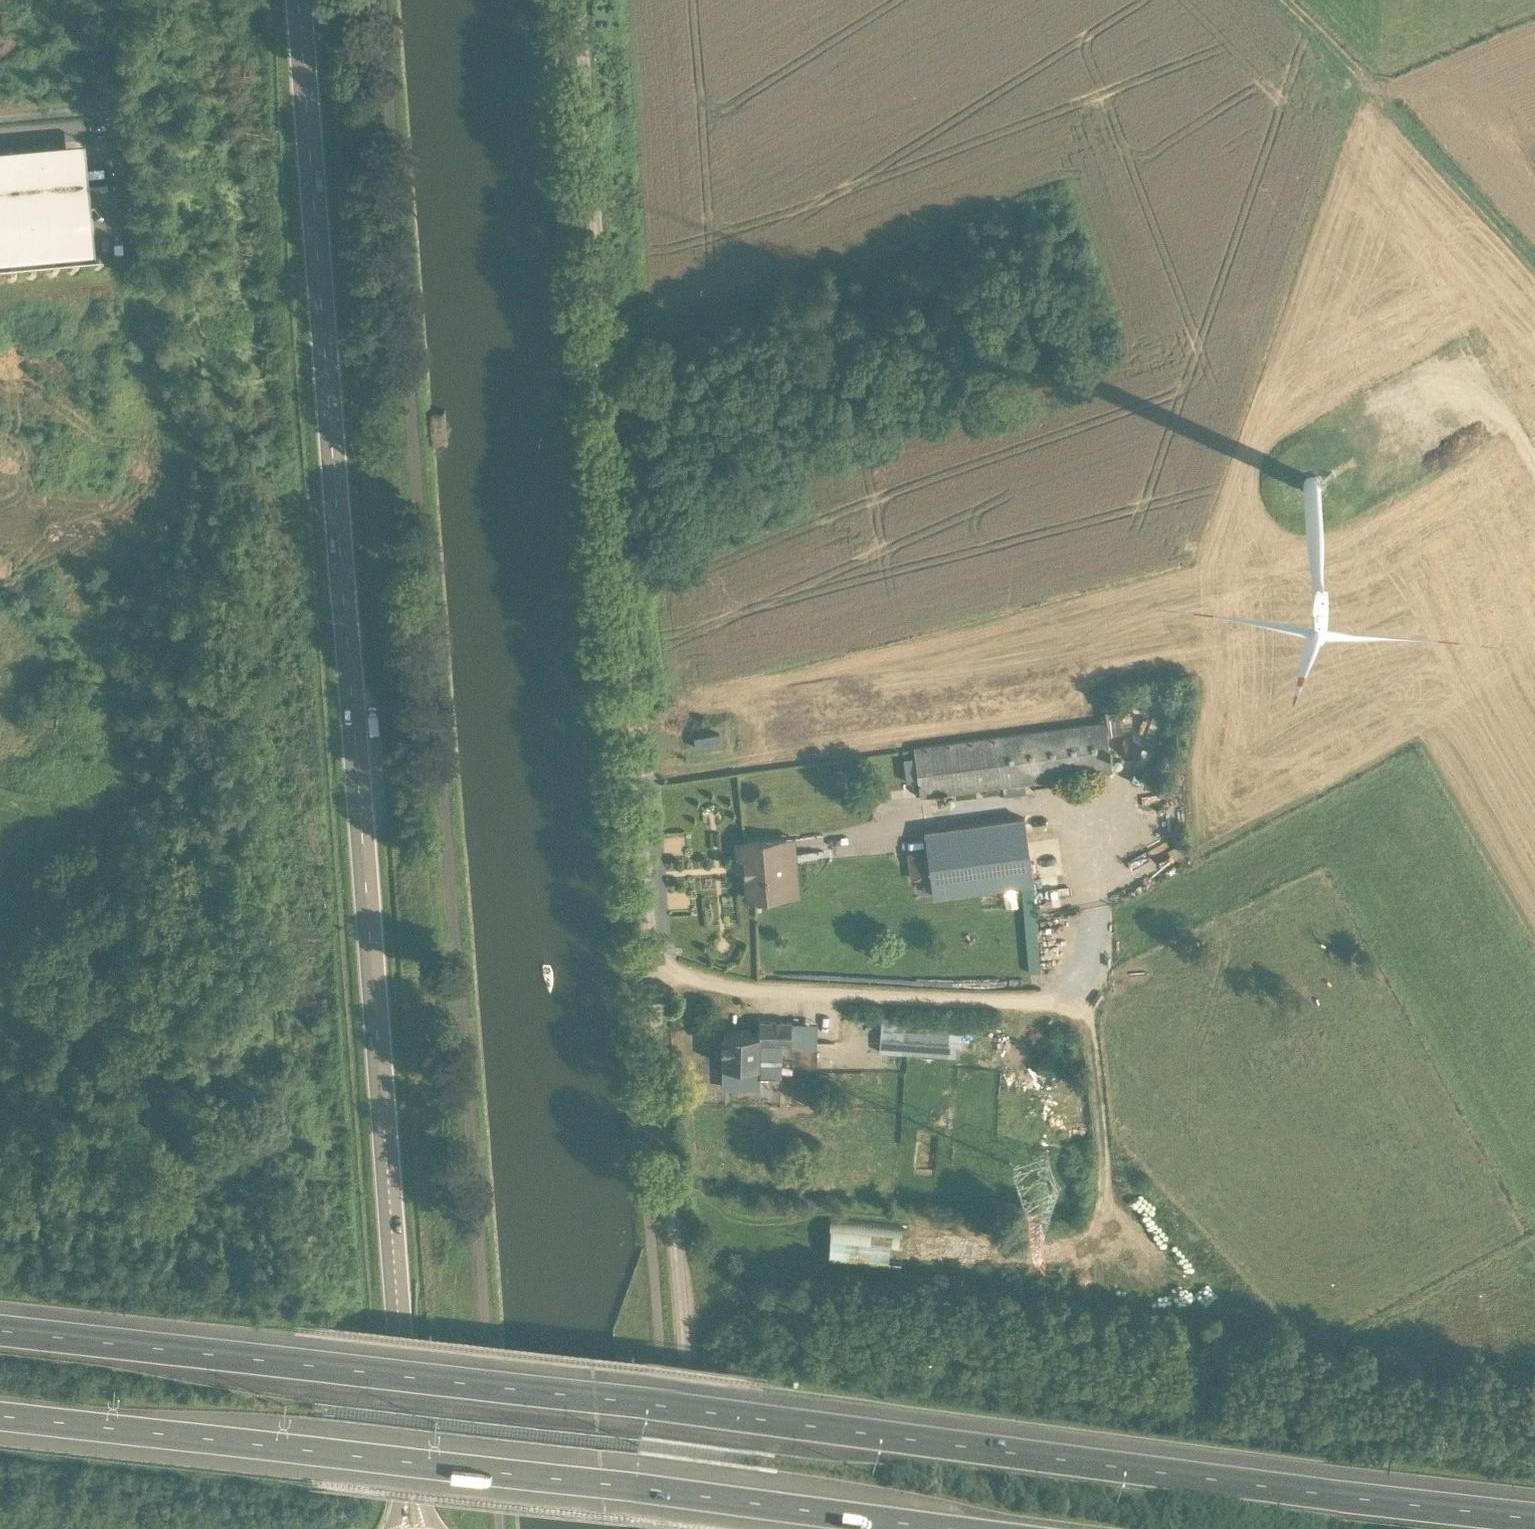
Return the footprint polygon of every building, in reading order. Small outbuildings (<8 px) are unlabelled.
[(0,148),(0,263),(7,262),(96,253),(85,140),(0,148)] [(7,262),(0,263),(0,518),(32,514),(7,262)] [(917,787),(1107,762),(1100,713),(910,737),(917,787)] [(695,723),(696,735),(725,734),(724,721),(695,723)] [(926,839),(906,842),(910,870),(930,868),(933,886),(968,881),(970,893),(987,891),(988,890),(987,879),(1033,873),(1033,869),(1024,807),(924,820),(924,821),(926,839)] [(793,825),(737,832),(738,850),(744,850),(748,887),(799,882),(796,854),(794,853),(796,852),(793,825)] [(881,1008),(878,1042),(968,1049),(969,1026),(959,1025),(959,1013),(881,1008)] [(723,1054),(758,1055),(758,1067),(779,1067),(779,1047),(759,1046),(759,1033),(790,1033),(790,1013),(759,1012),(758,1023),(723,1023),(723,1054)] [(829,1250),(890,1251),(891,1212),(830,1211),(829,1250)]
